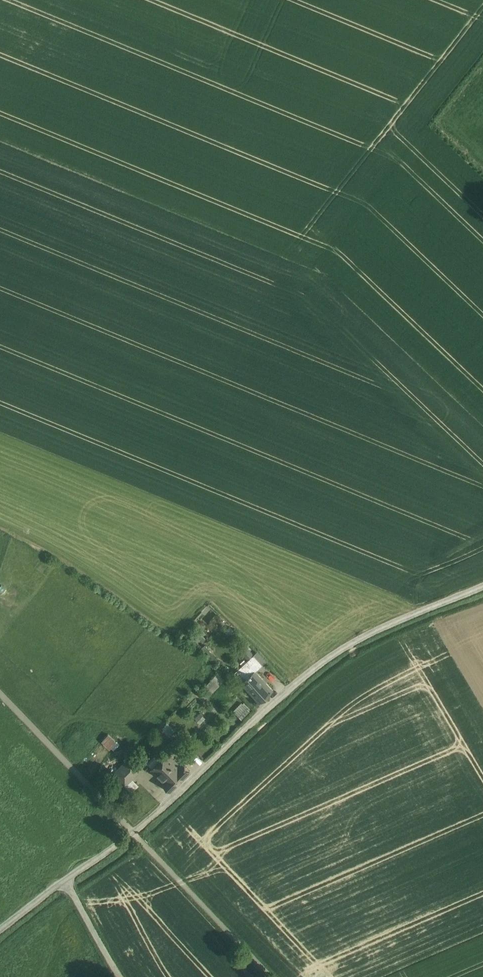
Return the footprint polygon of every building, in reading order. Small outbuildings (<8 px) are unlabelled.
[(198,614),(208,624),(219,613),(209,603),(198,614)] [(211,659),(214,656),(200,641),(206,636),(202,631),(192,640),(211,659)] [(247,639),(244,643),(253,652),(256,649),(247,639)] [(202,686),(208,694),(225,679),(218,671),(202,686)] [(256,674),(243,685),(260,703),(273,692),(256,674)] [(242,701),(233,709),(242,718),(251,709),(242,701)] [(169,735),(174,728),(166,722),(161,728),(169,735)] [(108,748),(115,740),(107,732),(99,740),(108,748)] [(168,755),(153,771),(173,791),(188,775),(168,755)]
